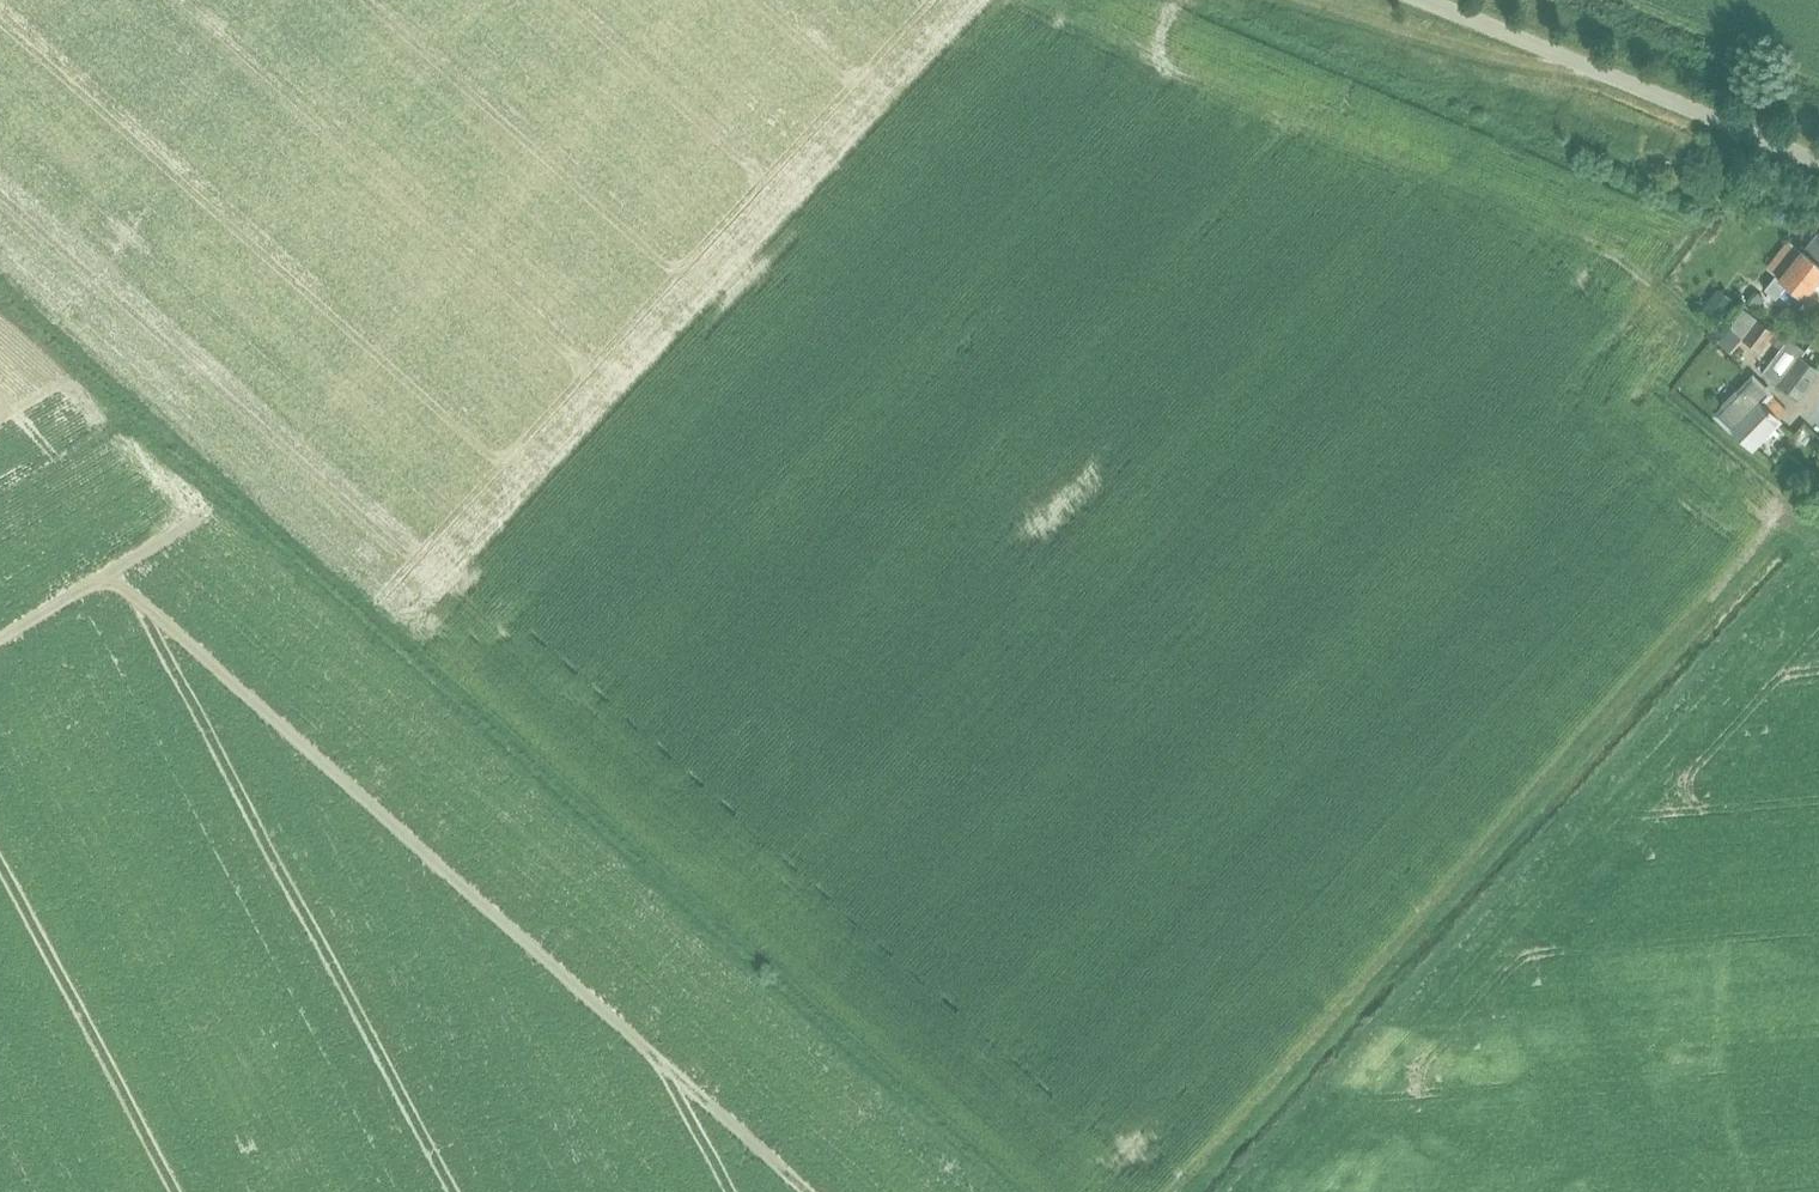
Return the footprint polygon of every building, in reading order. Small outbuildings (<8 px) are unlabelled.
[(1818,230),(1780,275),(1776,272),(1764,286),(1766,287),(1779,298),(1790,285),(1804,297),(1818,279),(1818,231),(1818,230)] [(1732,299),(1719,288),(1702,308),(1715,319),(1732,299)] [(1747,300),(1755,307),(1763,297),(1755,290),(1747,300)] [(1768,339),(1774,331),(1746,310),(1731,330),(1759,351),(1768,339)] [(1774,331),(1768,339),(1779,347),(1787,336),(1776,328),(1774,331)] [(1817,371),(1798,356),(1777,381),(1796,397),(1817,371)] [(1751,447),(1787,410),(1753,378),(1717,414),(1751,447)]
